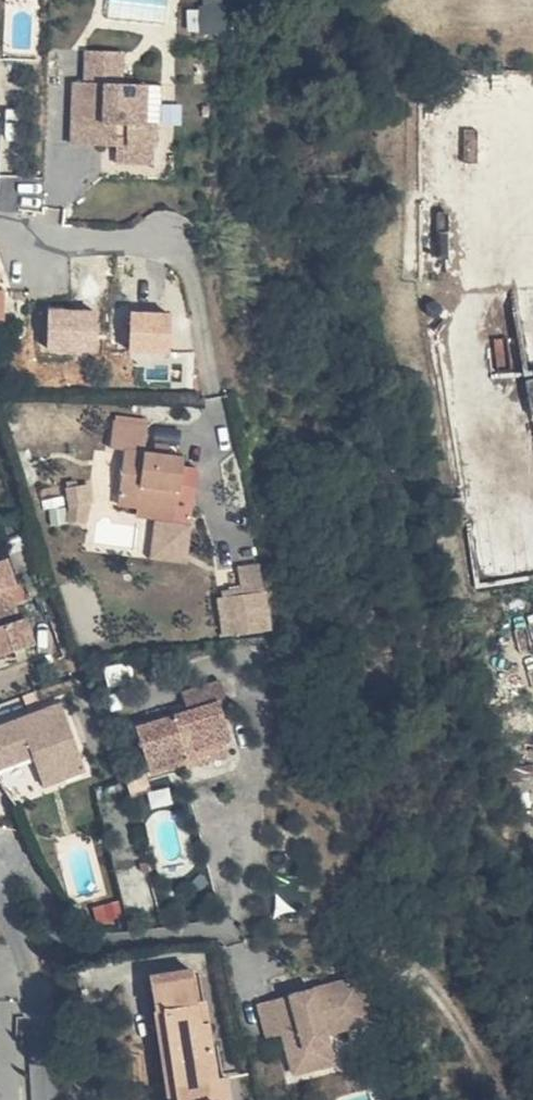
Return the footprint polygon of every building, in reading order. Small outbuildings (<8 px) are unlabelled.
[(130,14),(167,20),(170,0),(132,0),(130,14)] [(104,155),(97,58),(79,58),(78,90),(70,90),(69,154),(104,155)] [(97,58),(104,155),(111,156),(111,150),(124,149),(124,155),(152,156),(153,130),(141,130),(142,92),(116,92),(115,59),(97,58)] [(153,130),(153,92),(142,92),(141,130),(153,130)] [(124,155),(111,156),(111,171),(152,172),(152,156),(124,155)] [(150,305),(152,349),(176,348),(174,304),(150,305)] [(134,313),(135,346),(151,345),(149,313),(134,313)] [(140,439),(107,438),(107,462),(123,463),(121,512),(180,515),(183,467),(139,464),(140,439)] [(77,487),(62,490),(68,512),(69,507),(78,510),(80,506),(77,487)] [(68,512),(62,490),(53,491),(54,522),(64,526),(68,512)] [(68,512),(72,528),(78,510),(69,507),(68,512)] [(64,526),(72,528),(68,512),(64,526)] [(136,530),(179,533),(180,515),(121,512),(121,519),(135,521),(136,530)] [(194,515),(180,515),(179,533),(193,534),(194,515)] [(254,625),(252,607),(234,610),(237,628),(254,625)] [(24,648),(14,622),(6,624),(0,608),(0,658),(24,648)] [(217,702),(211,683),(172,695),(177,715),(130,731),(144,777),(178,766),(175,756),(215,742),(222,740),(210,705),(217,702)] [(0,729),(0,768),(18,761),(37,753),(49,784),(74,774),(50,710),(0,729)] [(220,758),(215,742),(175,756),(178,766),(180,771),(220,758)] [(37,753),(18,761),(30,791),(49,784),(37,753)] [(355,962),(250,986),(260,1024),(274,1020),(286,1065),(328,1055),(314,1000),(336,995),(339,1007),(366,1001),(355,962)] [(139,983),(179,976),(177,964),(137,972),(139,983)] [(189,974),(179,976),(188,1019),(199,1018),(189,974)] [(179,976),(139,983),(162,1099),(223,1099),(217,1073),(222,1071),(217,1047),(206,1049),(199,1018),(188,1019),(179,976)]
